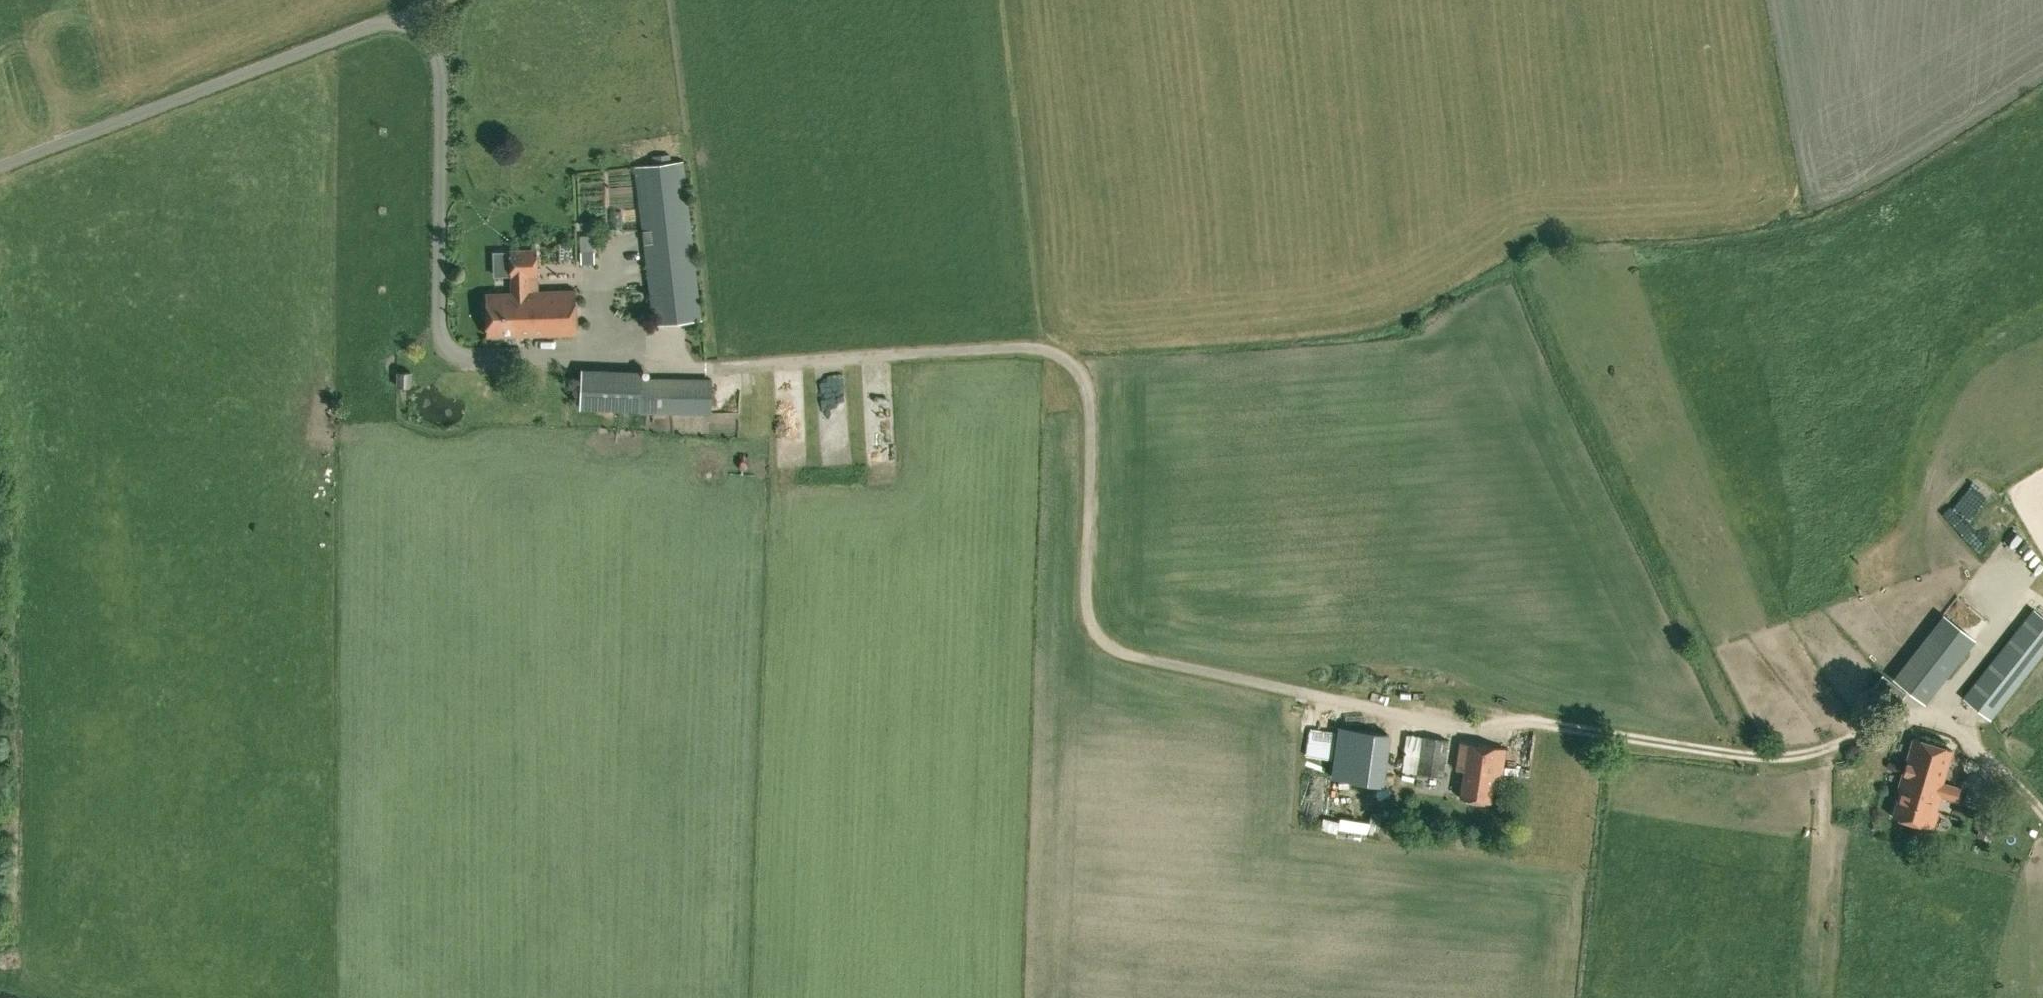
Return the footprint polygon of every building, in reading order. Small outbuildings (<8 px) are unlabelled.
[(459,19),(457,13),(447,16),(449,22),(459,19)] [(683,161),(636,166),(654,325),(700,320),(683,161)] [(511,292),(485,293),(486,334),(517,333),(517,335),(576,333),(574,289),(537,290),(535,248),(509,249),(511,292)] [(581,369),(579,408),(638,411),(638,415),(712,416),(712,378),(642,375),(642,368),(581,369)] [(396,372),(396,386),(411,386),(412,372),(396,372)] [(2001,586),(2007,593),(2020,583),(2013,575),(2001,586)] [(1989,722),(2042,653),(2042,617),(2034,609),(1964,698),(1989,722)] [(1943,615),(1892,678),(1924,705),(1975,641),(1943,615)] [(1396,733),(1391,771),(1442,778),(1447,740),(1396,733)] [(1939,812),(1931,810),(1933,802),(1939,803),(1941,796),(1957,801),(1960,789),(1942,784),(1946,770),(1952,750),(1913,739),(1898,791),(1901,792),(1893,817),(1926,827),(1934,829),(1939,812)] [(1489,802),(1493,775),(1501,777),(1505,749),(1460,742),(1456,770),(1463,771),(1459,798),(1489,802)] [(1520,753),(1520,770),(1531,770),(1531,753),(1520,753)] [(1384,820),(1382,830),(1391,832),(1393,821),(1384,820)]
